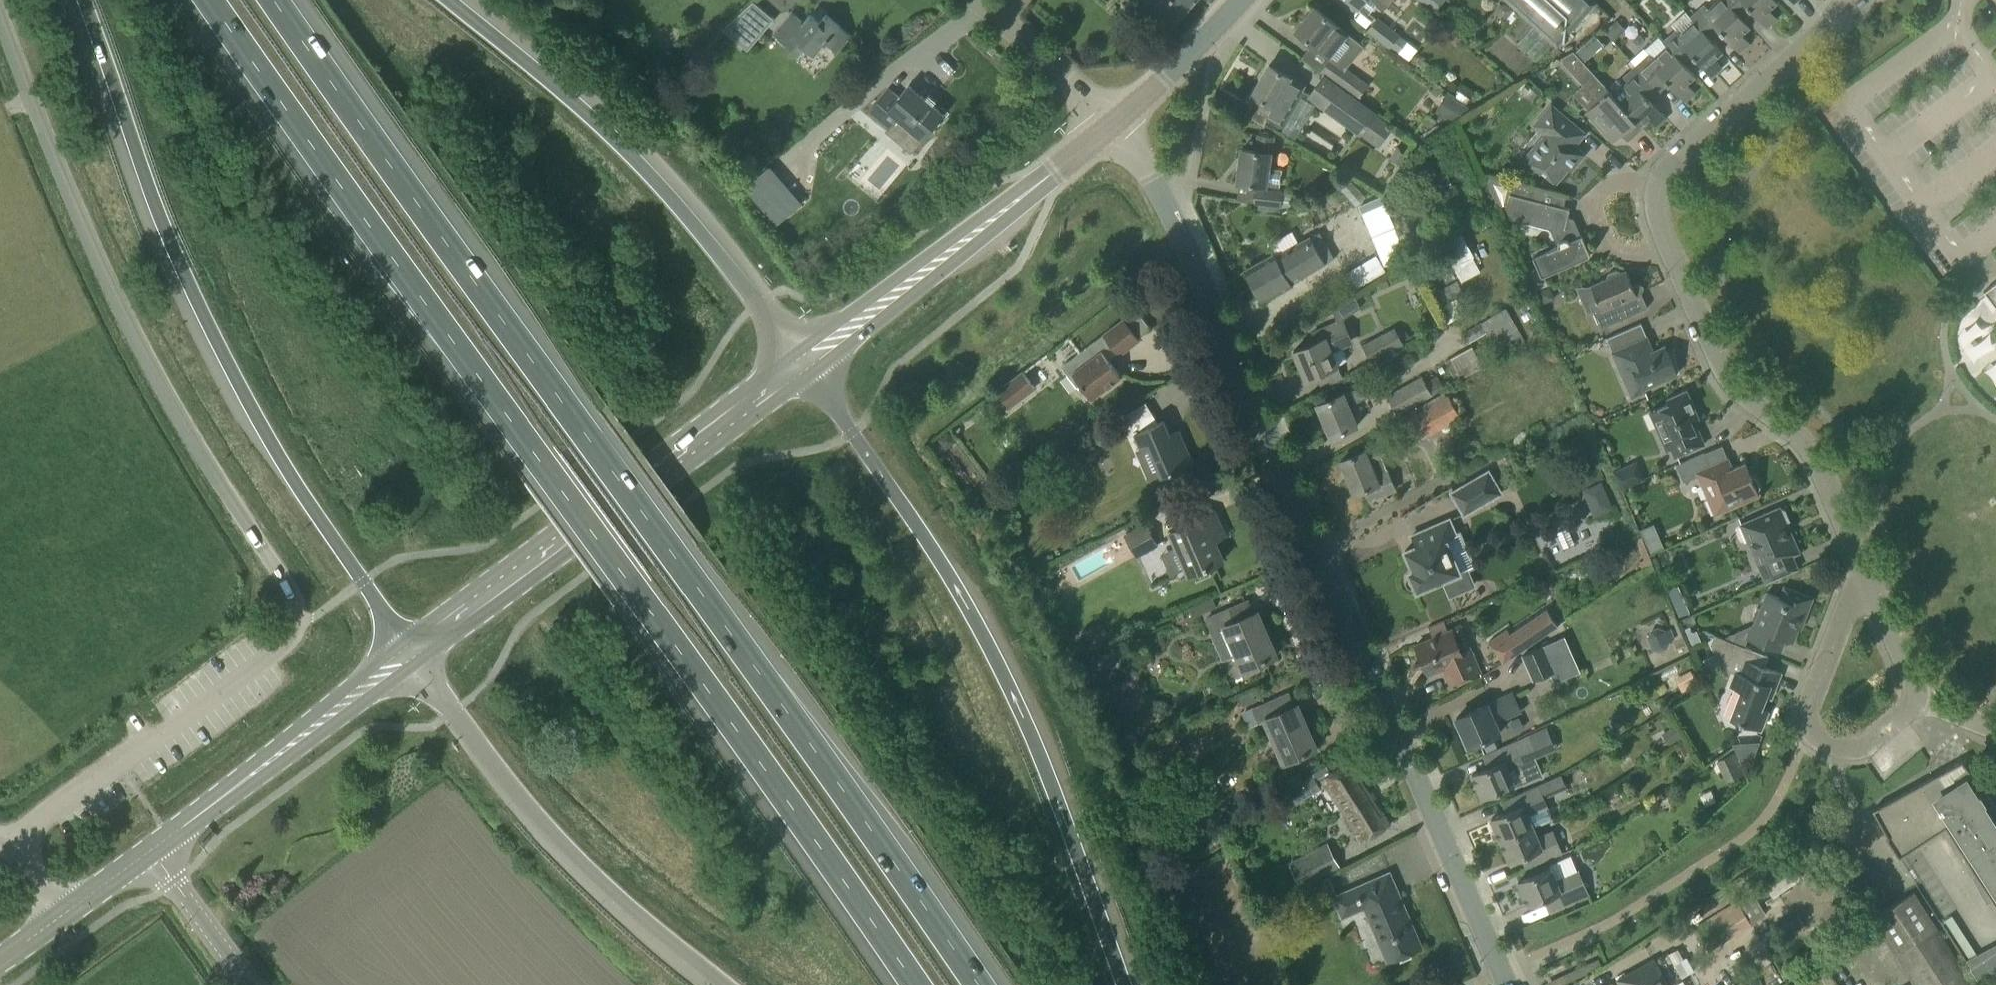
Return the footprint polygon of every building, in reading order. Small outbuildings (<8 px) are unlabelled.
[(740,9),(750,0),(732,0),(740,9)] [(1143,1),(1172,26),(1196,0),(1143,0),(1143,1)] [(1359,6),(1368,13),(1378,1),(1386,7),(1392,0),(1350,0),(1358,7),(1359,6)] [(1445,0),(1420,0),(1435,12),(1445,0)] [(1555,47),(1595,3),(1592,0),(1504,0),(1555,47)] [(1724,0),(1716,0),(1707,9),(1704,6),(1691,17),(1695,21),(1710,38),(1710,37),(1719,30),(1739,52),(1750,42),(1741,33),(1749,26),(1738,13),(1737,13),(1724,0)] [(1738,13),(1746,5),(1766,27),(1777,18),(1769,8),(1777,1),(1776,0),(1724,0),(1737,13),(1738,13)] [(748,51),(774,19),(753,1),(723,29),(748,51)] [(1364,46),(1315,7),(1296,31),(1330,58),(1321,71),(1357,97),(1367,84),(1345,69),(1364,46)] [(838,52),(851,36),(825,15),(819,22),(810,14),(803,22),(791,12),(778,27),(773,33),(799,55),(805,47),(814,55),(825,42),(838,52)] [(1417,50),(1398,35),(1378,18),(1368,30),(1388,47),(1389,46),(1409,61),(1417,50)] [(1664,42),(1667,46),(1668,45),(1683,62),(1691,54),(1711,77),(1722,67),(1714,58),(1722,50),(1710,37),(1710,38),(1695,21),(1681,34),(1677,30),(1664,42)] [(1590,93),(1602,83),(1584,59),(1603,45),(1596,35),(1564,58),(1590,93)] [(1649,54),(1635,67),(1654,88),(1658,93),(1668,84),(1684,101),(1695,92),(1686,82),(1695,75),(1683,62),(1668,45),(1667,46),(1664,42),(1659,37),(1645,50),(1649,54)] [(1251,105),(1246,114),(1264,124),(1267,119),(1280,127),(1304,86),(1290,77),(1287,75),(1269,65),(1252,94),(1254,95),(1249,103),(1251,105)] [(1613,95),(1611,96),(1638,126),(1640,124),(1647,118),(1655,127),(1666,117),(1650,100),(1658,93),(1654,88),(1635,67),(1623,78),(1627,82),(1613,95)] [(1394,127),(1376,115),(1323,76),(1309,97),(1362,135),(1379,147),(1394,127)] [(1642,127),(1640,124),(1638,126),(1611,96),(1613,95),(1604,84),(1594,93),(1599,99),(1586,111),(1613,142),(1621,134),(1627,140),(1642,127)] [(899,118),(923,139),(944,114),(909,85),(898,97),(888,88),(868,111),(890,129),(899,118)] [(1586,133),(1551,104),(1534,125),(1544,134),(1523,159),(1540,173),(1542,171),(1556,182),(1568,169),(1571,171),(1585,154),(1575,146),(1586,133)] [(1268,167),(1272,137),(1258,135),(1256,151),(1242,149),(1237,182),(1257,185),(1265,186),(1266,184),(1280,186),(1282,169),(1268,167)] [(1398,166),(1407,153),(1397,146),(1388,160),(1398,166)] [(1554,226),(1560,240),(1559,240),(1558,241),(1558,242),(1558,244),(1558,245),(1558,246),(1533,257),(1537,268),(1527,272),(1536,291),(1548,285),(1544,276),(1589,256),(1590,255),(1590,253),(1582,235),(1577,237),(1571,222),(1567,221),(1570,211),(1570,210),(1570,209),(1569,209),(1568,208),(1542,202),(1545,192),(1547,192),(1547,191),(1485,175),(1499,207),(1508,203),(1514,215),(1554,226)] [(1281,192),(1255,189),(1253,202),(1280,206),(1281,192)] [(1359,206),(1384,265),(1405,256),(1385,208),(1390,205),(1386,196),(1381,198),(1380,197),(1359,206)] [(1458,225),(1437,237),(1453,267),(1475,256),(1458,225)] [(1263,302),(1280,292),(1291,286),(1290,283),(1334,258),(1319,233),(1310,238),(1275,257),(1274,254),(1245,270),(1263,302)] [(1375,257),(1346,273),(1354,288),(1384,272),(1375,257)] [(1609,273),(1607,279),(1591,286),(1597,301),(1590,304),(1600,328),(1647,307),(1638,285),(1633,287),(1626,270),(1619,268),(1609,273)] [(1983,291),(1986,295),(1995,308),(1995,282),(1983,291)] [(1505,308),(1480,322),(1463,333),(1468,343),(1486,332),(1501,357),(1526,342),(1505,308)] [(1092,398),(1105,388),(1121,376),(1107,358),(1116,351),(1119,355),(1140,339),(1124,319),(1061,366),(1077,387),(1081,384),(1092,398)] [(1316,341),(1294,351),(1306,379),(1324,371),(1336,366),(1336,365),(1347,360),(1342,348),(1354,343),(1344,319),(1337,322),(1331,324),(1313,332),(1316,341)] [(1653,351),(1641,323),(1606,338),(1632,397),(1645,391),(1644,389),(1677,374),(1665,346),(1653,351)] [(1392,328),(1361,345),(1370,361),(1401,344),(1392,328)] [(1472,346),(1445,361),(1456,382),(1483,368),(1472,346)] [(1023,372),(997,391),(1009,407),(1035,388),(1023,372)] [(1395,414),(1440,389),(1433,377),(1423,383),(1420,378),(1385,397),(1395,414)] [(1330,437),(1349,429),(1357,425),(1349,405),(1367,397),(1362,385),(1317,405),(1330,437)] [(1668,398),(1668,399),(1670,404),(1650,412),(1667,450),(1671,448),(1675,457),(1686,452),(1704,444),(1698,429),(1695,430),(1691,420),(1698,417),(1687,391),(1668,398)] [(1446,397),(1404,421),(1416,441),(1458,417),(1446,397)] [(1162,476),(1174,470),(1193,462),(1179,431),(1170,435),(1164,420),(1134,433),(1141,448),(1148,445),(1162,476)] [(948,431),(937,439),(946,450),(956,442),(948,431)] [(1369,500),(1387,493),(1394,490),(1386,470),(1381,458),(1387,455),(1382,444),(1365,451),(1365,450),(1340,461),(1354,494),(1364,489),(1369,500)] [(1686,461),(1676,465),(1684,482),(1698,476),(1715,515),(1741,504),(1759,496),(1757,490),(1758,487),(1755,479),(1752,479),(1745,463),(1732,468),(1728,458),(1710,466),(1704,453),(1686,461)] [(1621,490),(1644,479),(1636,461),(1613,471),(1621,490)] [(1044,467),(1033,474),(1038,482),(1049,475),(1044,467)] [(1488,474),(1454,493),(1465,511),(1498,492),(1488,474)] [(1614,508),(1608,496),(1602,482),(1582,491),(1594,517),(1614,508)] [(1766,583),(1780,577),(1798,569),(1792,555),(1799,552),(1787,524),(1789,520),(1784,510),(1781,509),(1780,507),(1741,524),(1766,583)] [(1196,520),(1170,531),(1189,575),(1205,568),(1223,560),(1215,541),(1225,537),(1220,526),(1214,512),(1196,520)] [(1415,589),(1416,589),(1417,591),(1444,579),(1450,595),(1473,585),(1452,537),(1455,536),(1447,520),(1430,528),(1411,536),(1413,538),(1414,538),(1418,545),(1405,550),(1413,570),(1409,572),(1410,574),(1409,575),(1407,576),(1406,577),(1406,579),(1405,580),(1405,582),(1405,583),(1406,585),(1407,586),(1408,587),(1409,588),(1411,589),(1412,589),(1414,589),(1415,589)] [(1125,535),(1137,556),(1157,544),(1146,523),(1125,535)] [(1651,552),(1666,545),(1661,534),(1653,537),(1650,530),(1642,534),(1651,552)] [(1723,638),(1726,639),(1738,644),(1744,646),(1747,639),(1762,644),(1781,651),(1785,639),(1793,642),(1798,629),(1800,630),(1802,624),(1800,623),(1803,615),(1805,616),(1812,597),(1784,586),(1780,597),(1767,592),(1761,607),(1756,609),(1753,618),(1755,623),(1754,626),(1752,625),(1724,637),(1723,638)] [(1244,669),(1258,663),(1277,655),(1257,611),(1254,612),(1248,600),(1207,619),(1212,631),(1225,626),(1244,669)] [(1506,629),(1488,641),(1502,663),(1557,626),(1546,609),(1509,634),(1506,629)] [(1656,654),(1679,645),(1672,627),(1649,636),(1656,654)] [(1428,674),(1433,672),(1443,668),(1451,684),(1480,671),(1470,647),(1461,651),(1452,629),(1415,645),(1428,674)] [(1714,635),(1710,644),(1721,667),(1735,673),(1730,686),(1741,690),(1731,717),(1735,719),(1736,723),(1744,726),(1747,724),(1760,729),(1761,729),(1768,711),(1761,708),(1766,695),(1771,697),(1775,687),(1781,673),(1764,667),(1739,657),(1744,646),(1738,644),(1726,639),(1723,638),(1714,635)] [(1532,680),(1550,673),(1554,682),(1580,671),(1565,636),(1522,655),(1532,680)] [(1469,746),(1500,732),(1496,722),(1520,710),(1512,692),(1456,717),(1469,746)] [(1283,762),(1298,756),(1317,748),(1298,704),(1294,705),(1289,693),(1253,709),(1259,722),(1264,719),(1283,762)] [(1501,747),(1483,756),(1488,766),(1471,774),(1482,797),(1500,789),(1514,783),(1508,767),(1528,758),(1520,739),(1501,747)] [(1718,760),(1727,780),(1742,773),(1734,753),(1718,760)] [(1873,810),(1888,837),(1886,838),(1899,857),(1945,827),(1995,907),(1995,808),(1991,800),(1979,783),(1966,765),(1962,761),(1873,810)] [(1389,824),(1351,763),(1331,775),(1323,781),(1325,784),(1361,842),(1389,824)] [(1325,766),(1287,790),(1295,803),(1325,784),(1323,781),(1331,775),(1325,766)] [(1500,841),(1532,827),(1528,816),(1547,807),(1538,786),(1502,801),(1507,812),(1491,819),(1500,841)] [(1537,838),(1532,827),(1500,841),(1509,862),(1529,854),(1534,865),(1562,853),(1552,832),(1537,838)] [(1296,858),(1287,863),(1288,867),(1298,886),(1299,888),(1309,883),(1311,882),(1329,873),(1317,848),(1299,857),(1296,858)] [(1588,894),(1578,871),(1556,880),(1551,868),(1518,882),(1528,906),(1550,897),(1555,908),(1588,894)] [(1388,961),(1402,954),(1421,947),(1389,873),(1334,897),(1343,915),(1365,906),(1388,961)] [(1327,876),(1309,884),(1316,898),(1334,890),(1327,876)] [(1816,876),(1810,880),(1814,887),(1821,883),(1816,876)] [(1709,950),(1750,925),(1767,914),(1753,893),(1696,928),(1709,950)] [(1884,911),(1872,919),(1894,954),(1914,984),(1972,984),(1912,893),(1884,911)] [(1995,984),(1995,950),(1970,967),(1981,984),(1994,984),(1995,984)] [(1653,959),(1617,980),(1620,984),(1667,984),(1653,959)] [(1760,984),(1758,981),(1774,973),(1769,964),(1752,973),(1753,975),(1735,984),(1760,984)]
